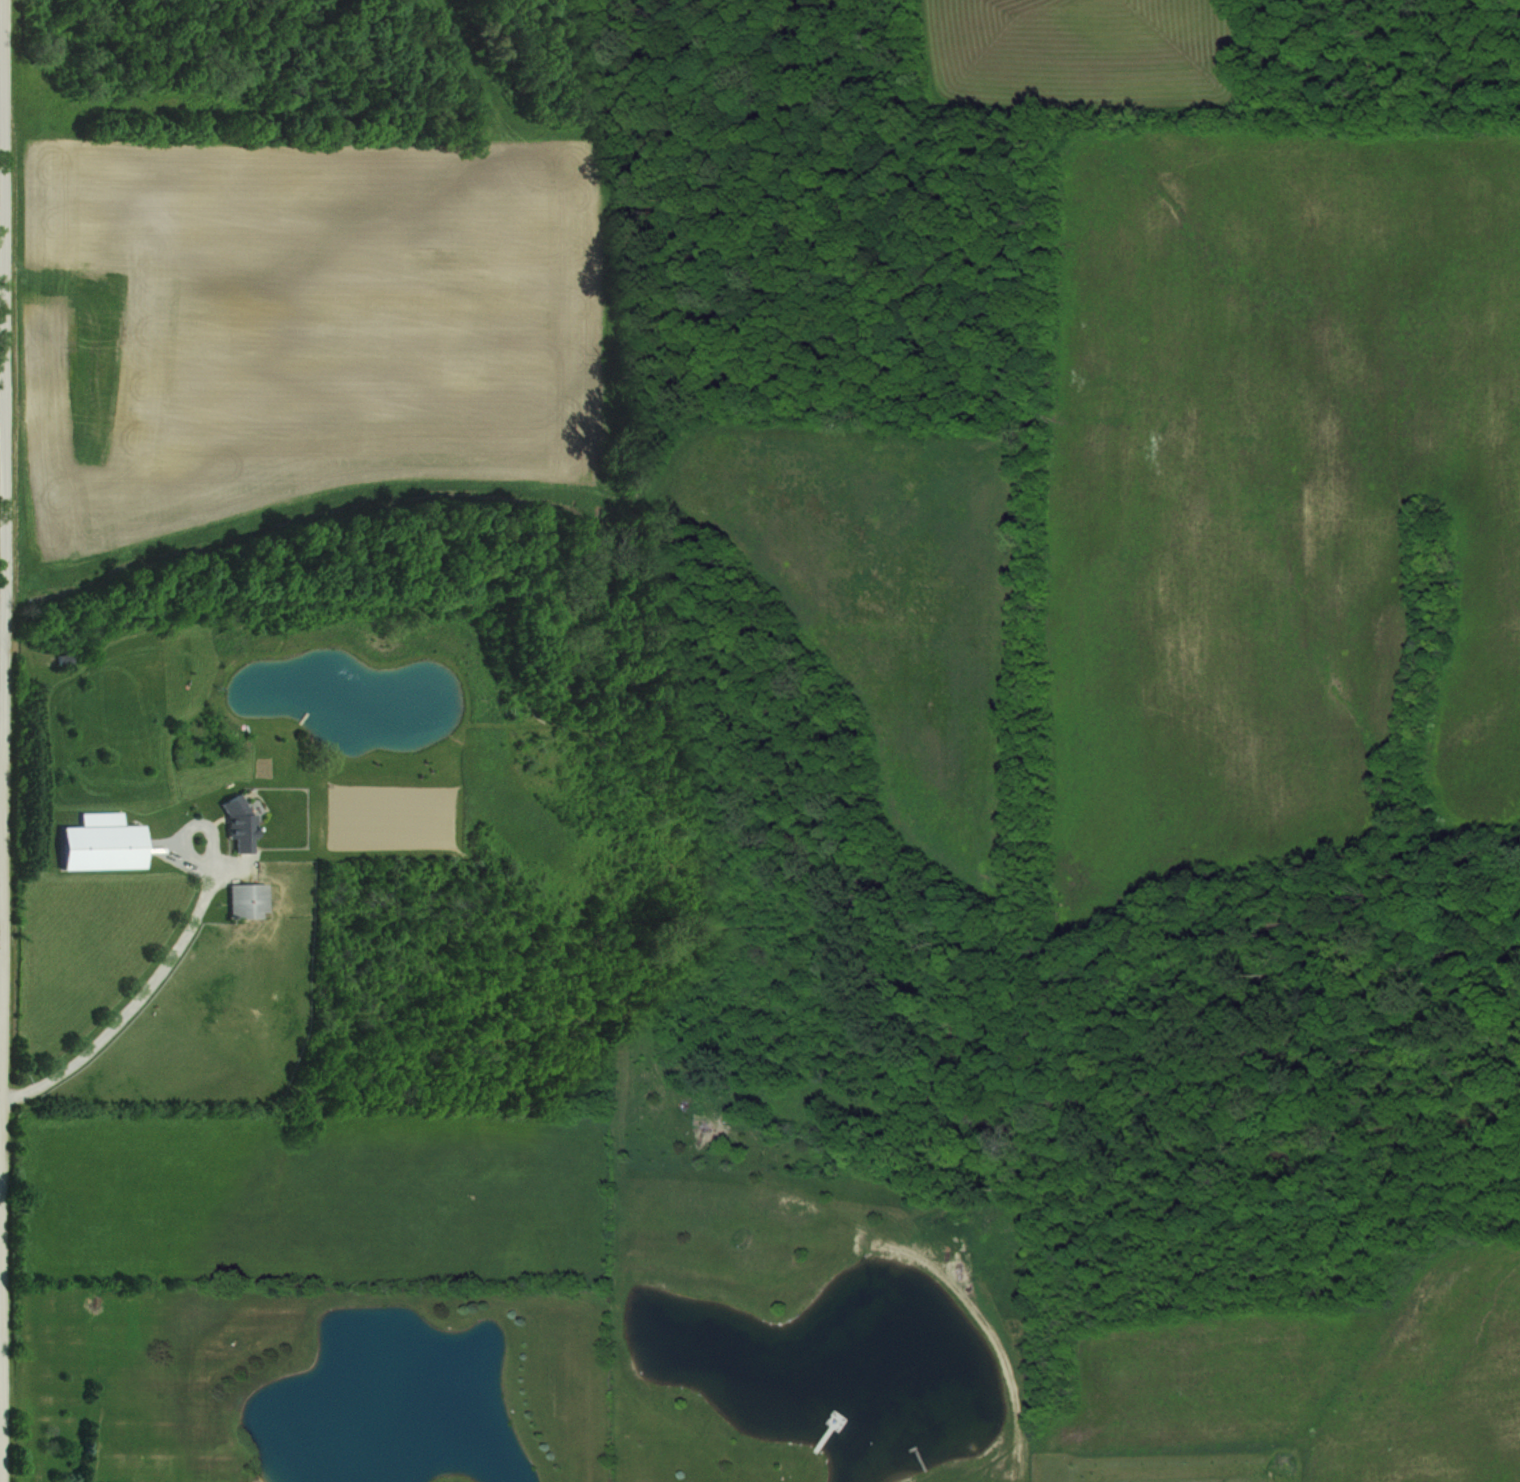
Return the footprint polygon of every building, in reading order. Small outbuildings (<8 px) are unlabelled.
[(53,654),(52,665),(67,665),(67,655),(53,654)] [(223,837),(231,837),(232,852),(248,852),(246,796),(222,797),(223,837)] [(262,883),(225,883),(225,916),(262,916),(262,883)]
